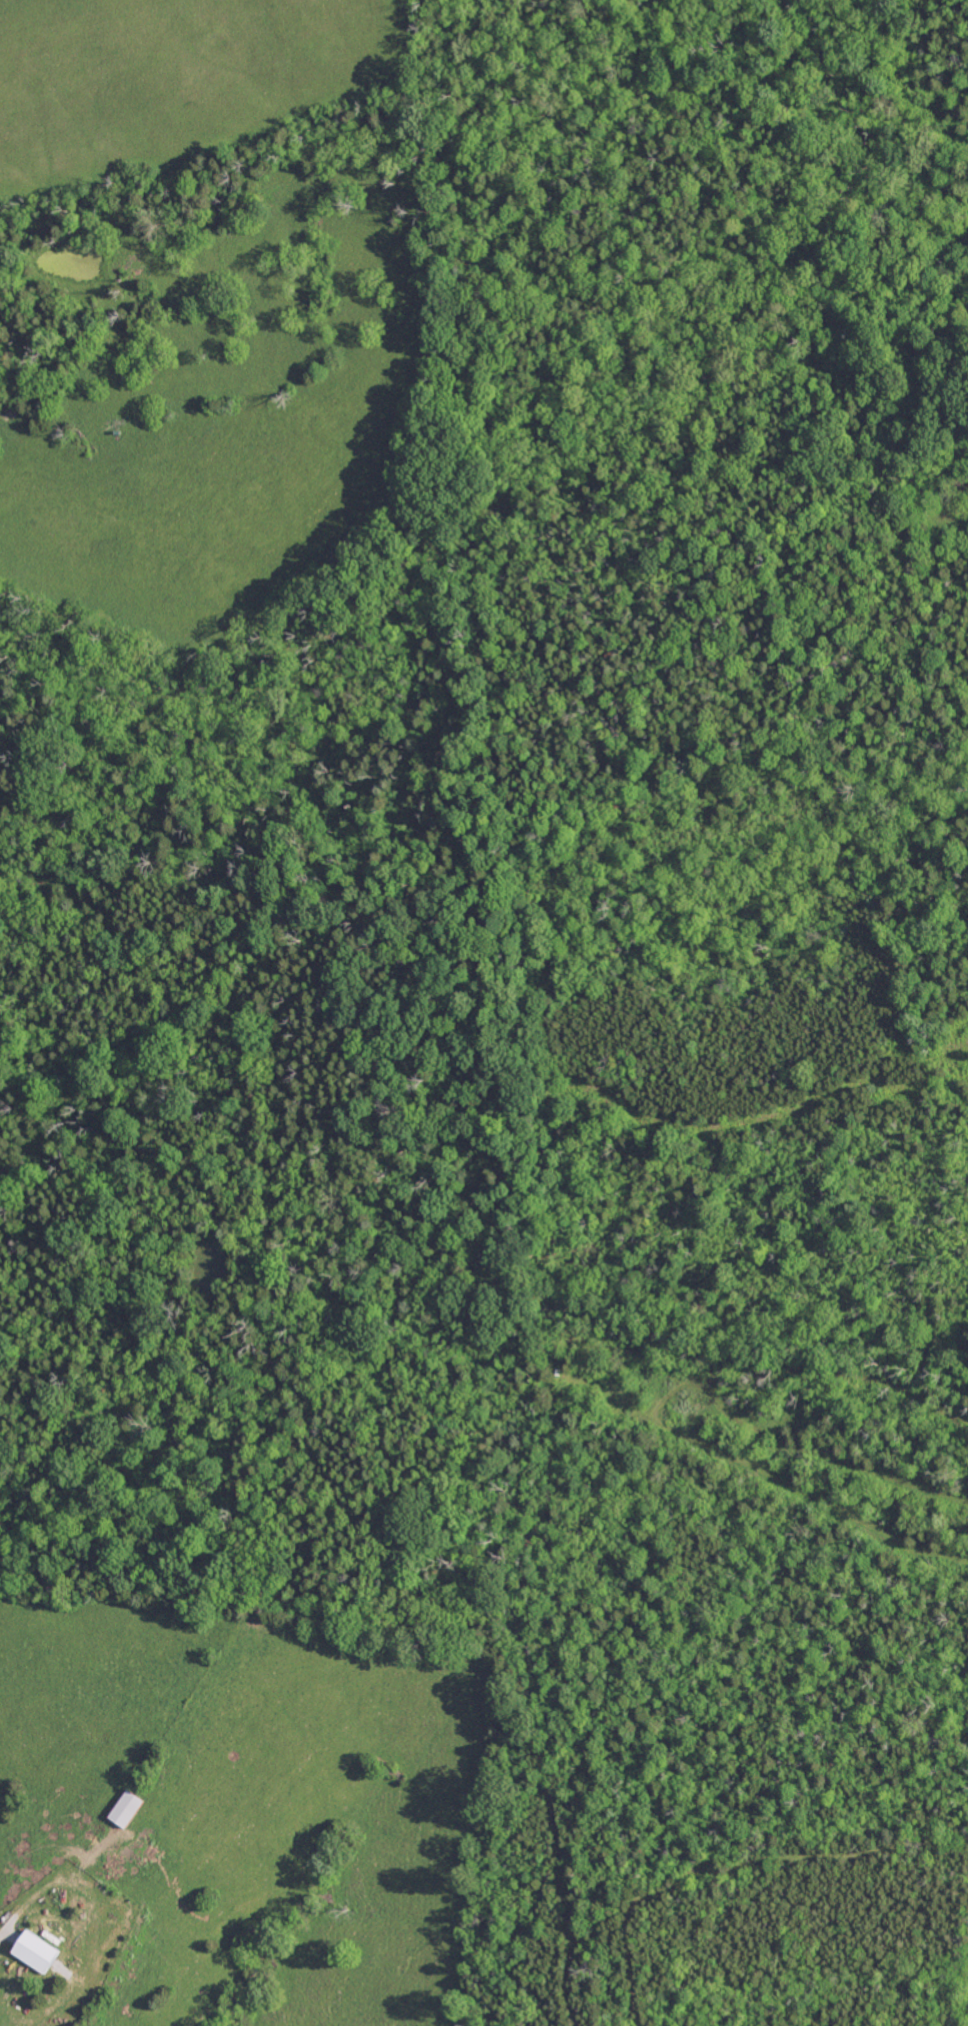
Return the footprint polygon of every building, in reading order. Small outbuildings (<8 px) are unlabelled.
[(108,1816),(125,1828),(144,1801),(127,1789),(108,1816)] [(10,1952),(43,1973),(59,1950),(26,1928),(10,1952)]
